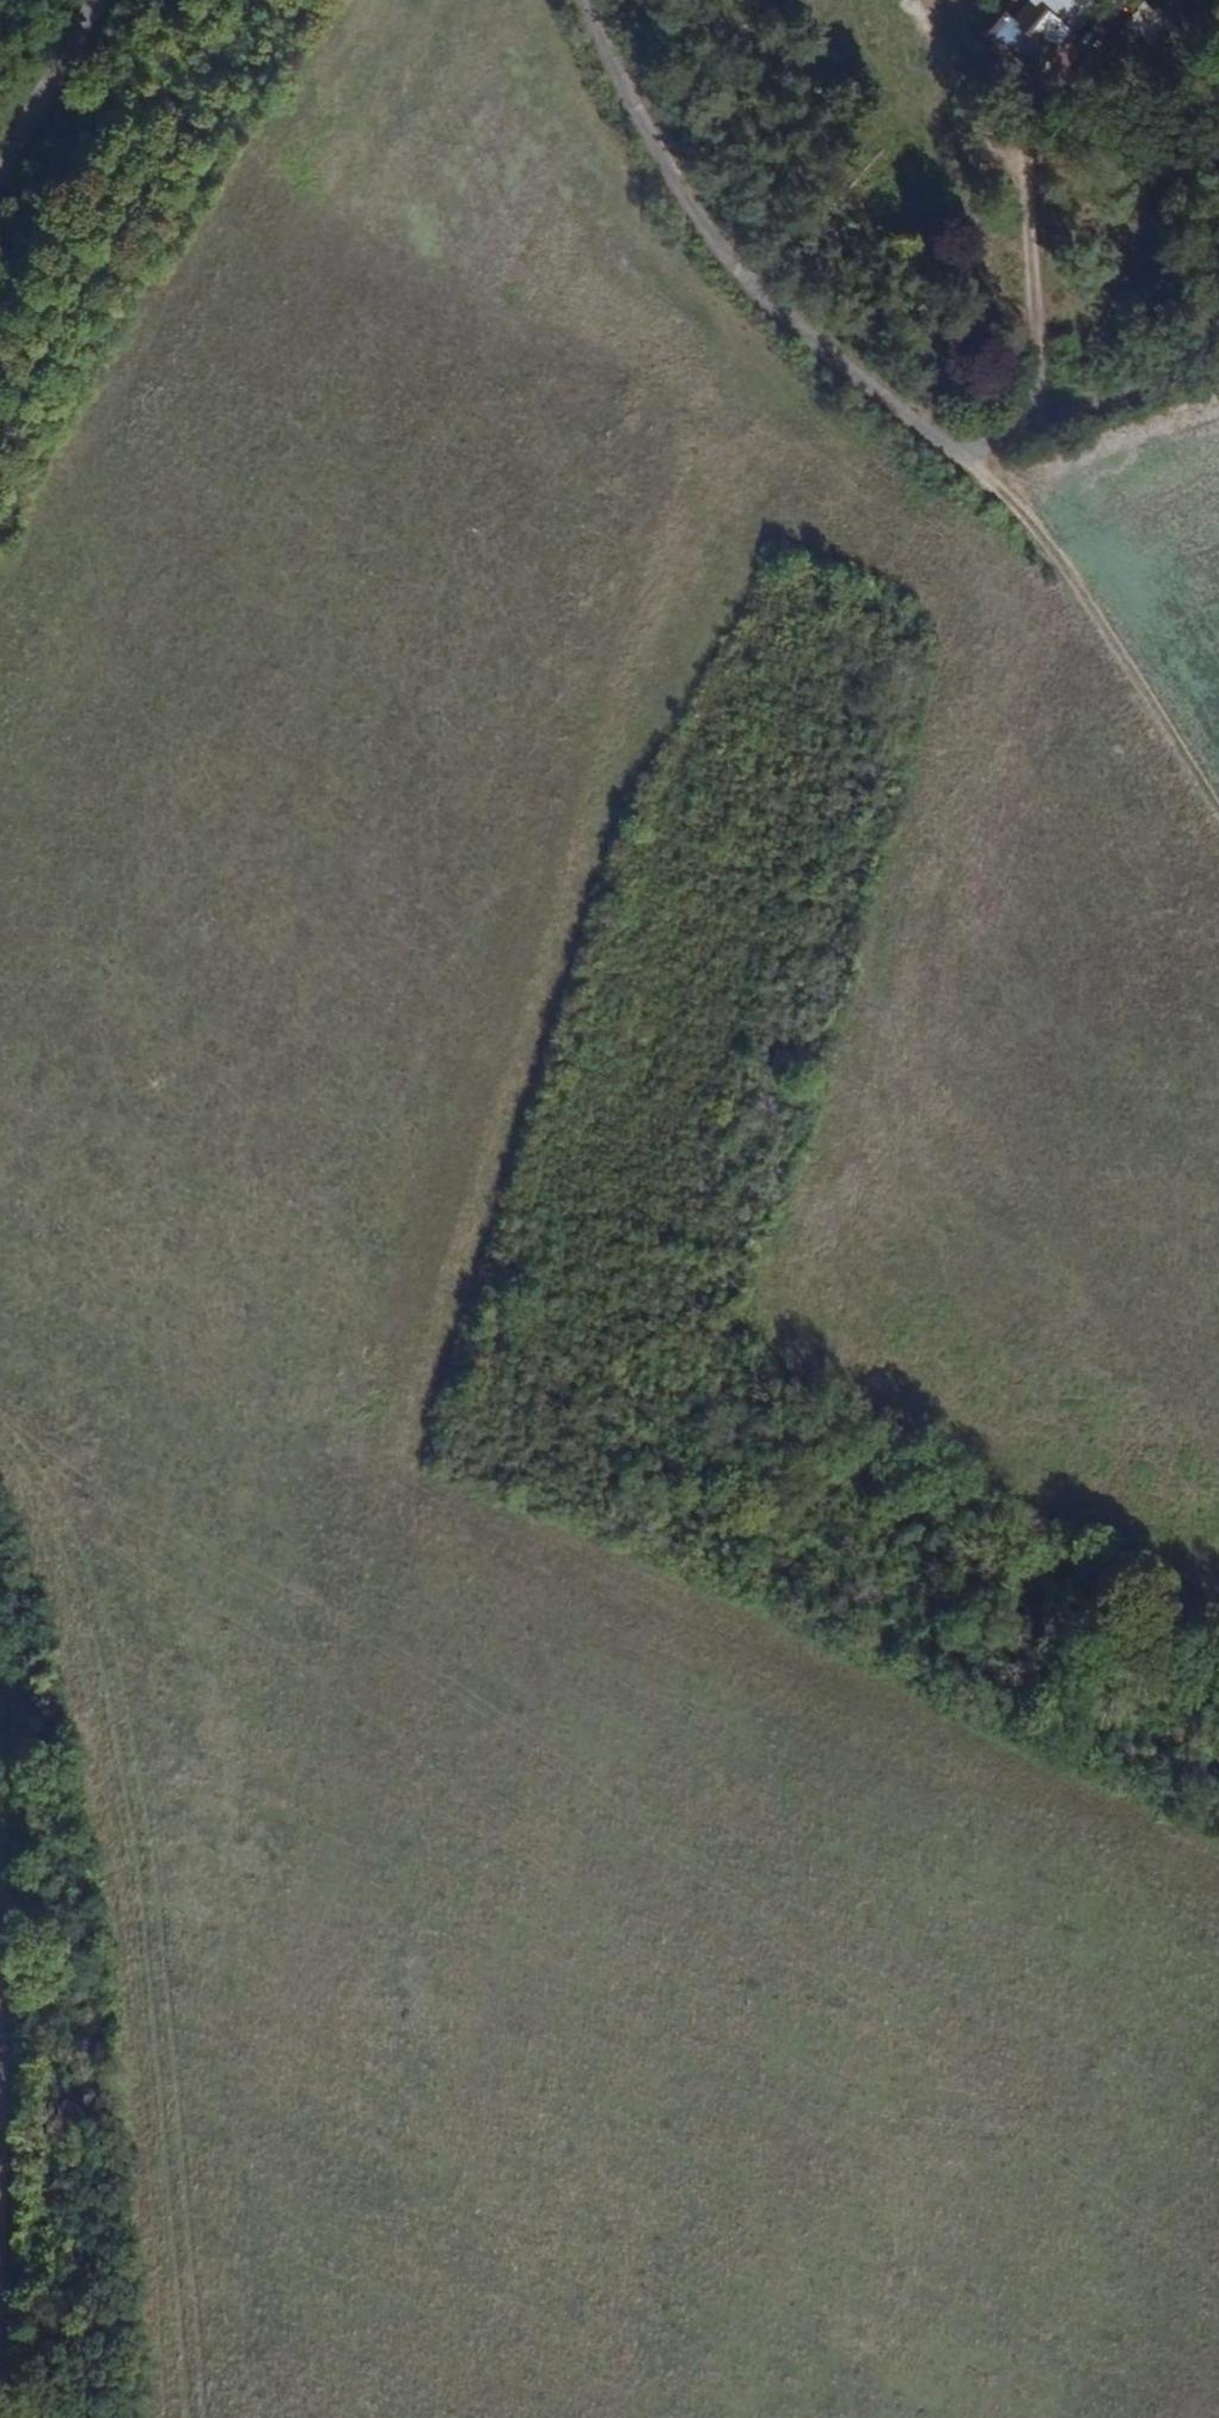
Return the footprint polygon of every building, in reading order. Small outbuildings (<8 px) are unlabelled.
[(1048,70),(1035,54),(1024,63),(1010,46),(989,63),(1016,96),(1048,70)]
